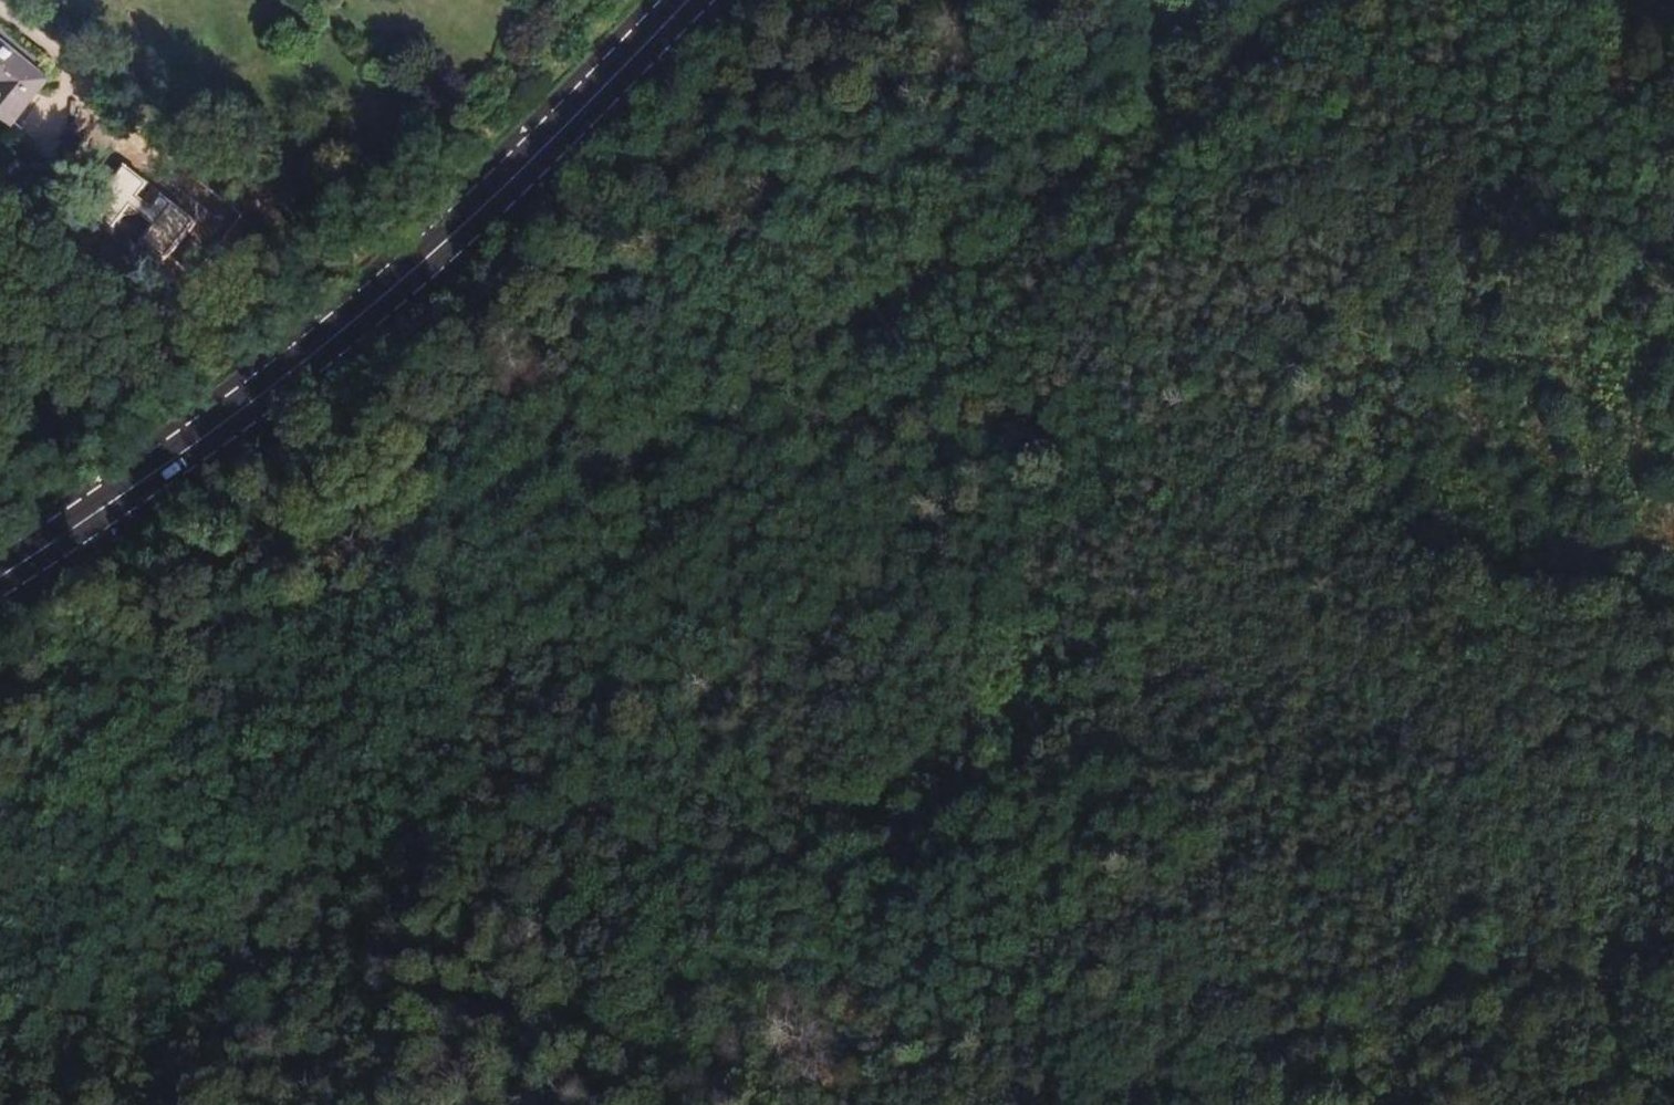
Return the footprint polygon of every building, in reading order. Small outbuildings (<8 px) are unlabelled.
[(0,50),(0,89),(8,94),(0,106),(0,118),(17,131),(50,86),(0,50)]
